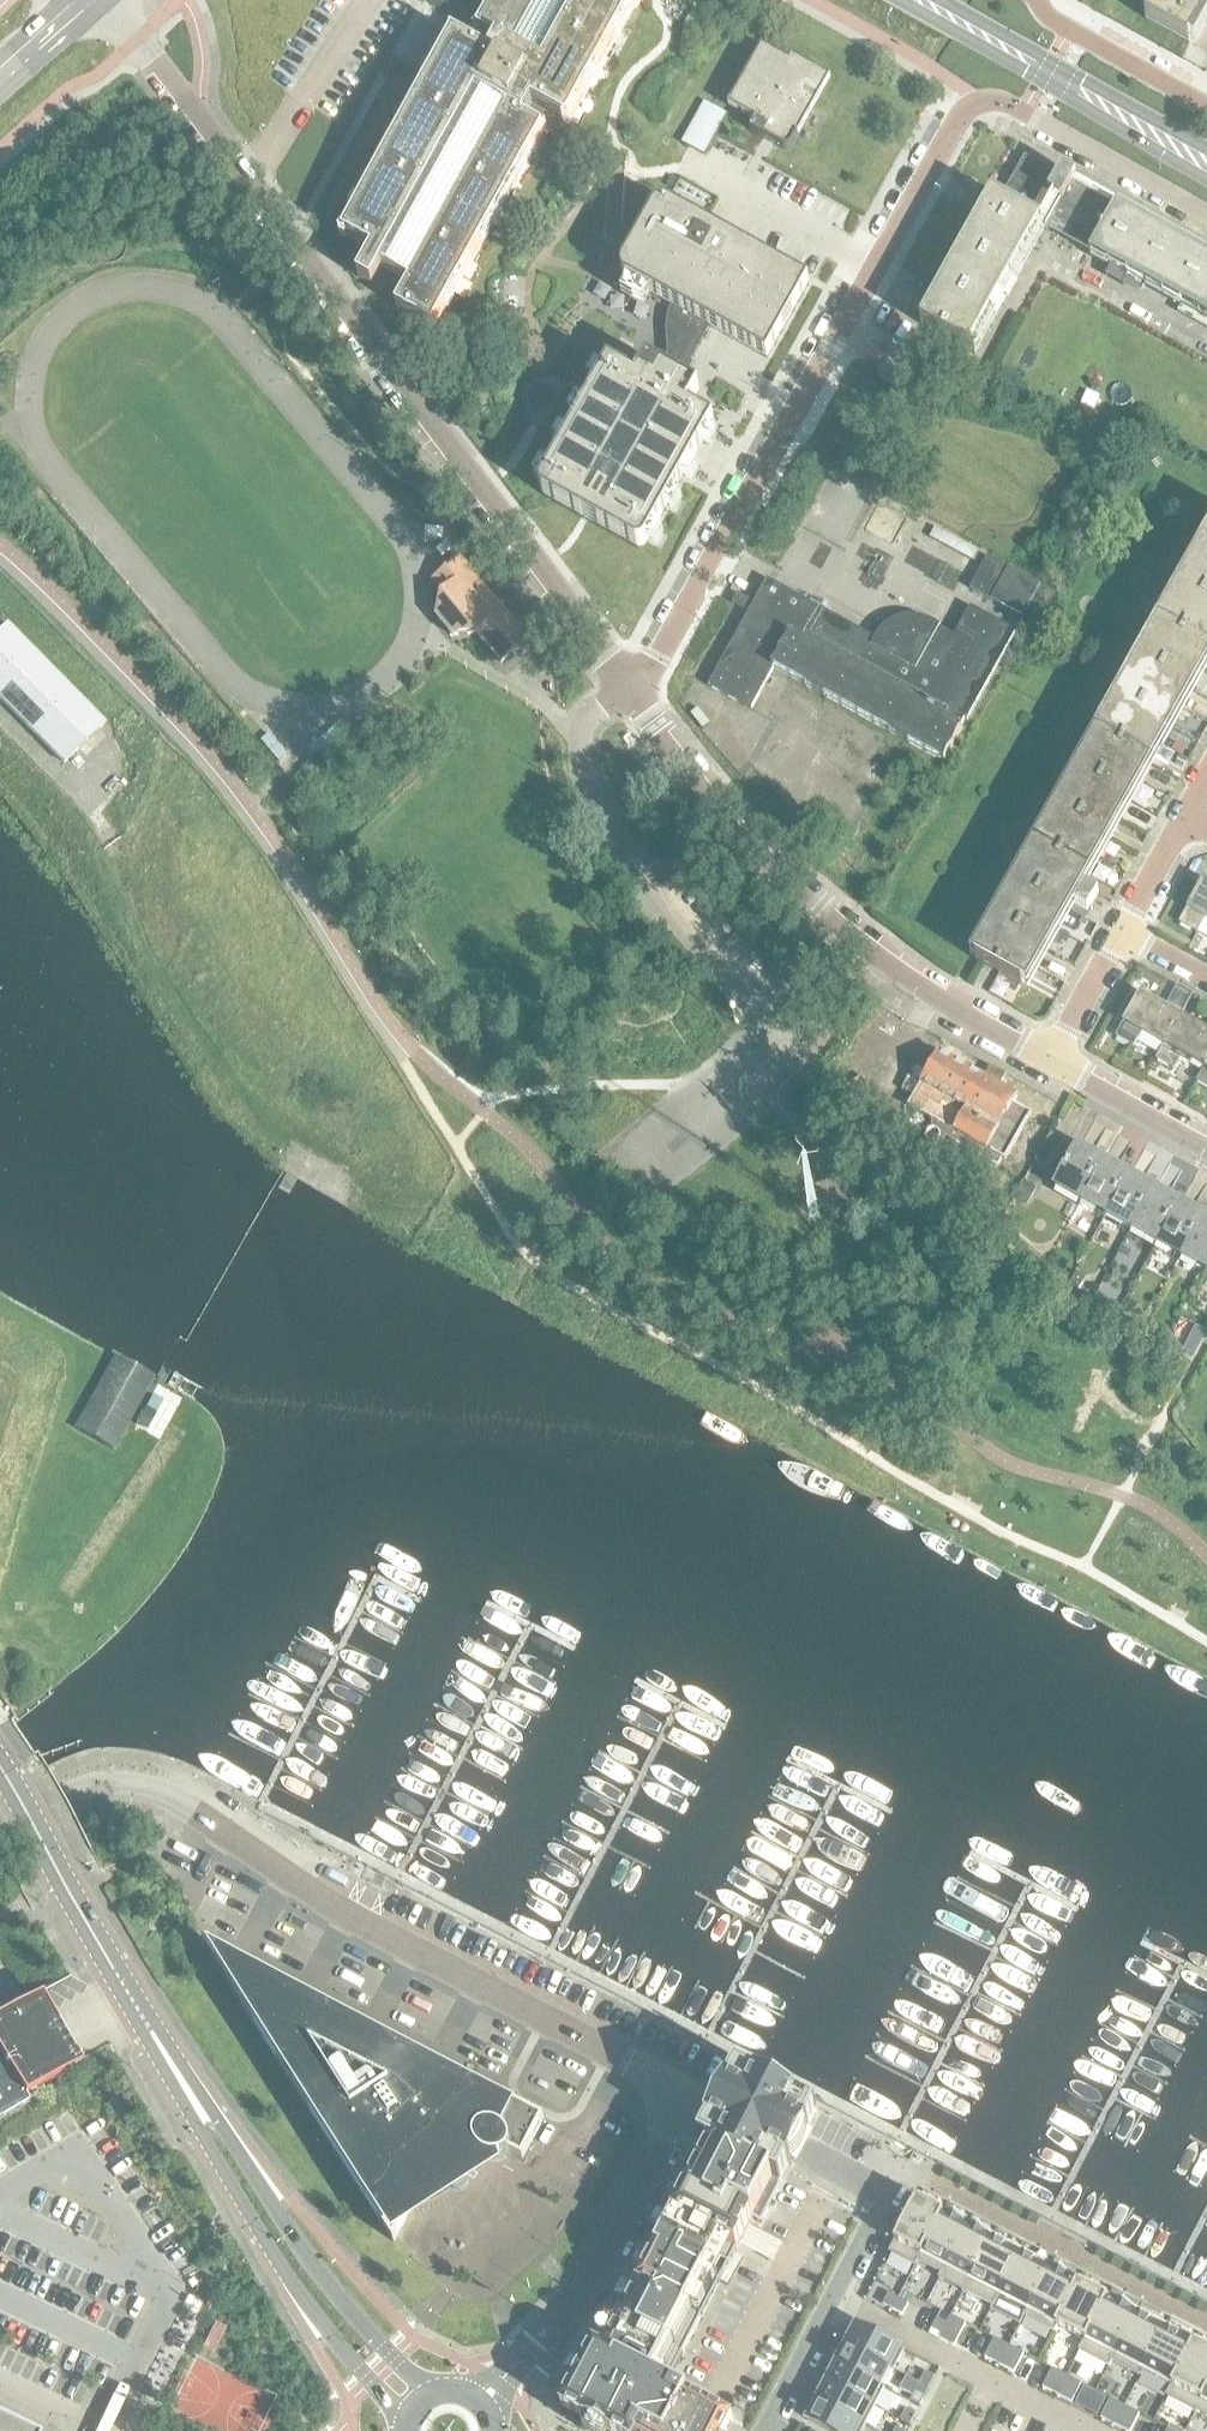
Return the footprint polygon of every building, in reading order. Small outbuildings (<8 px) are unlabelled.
[(495,40),(514,51),(543,0),(495,0),(487,14),(490,15),(480,32),(495,40)] [(530,103),(564,122),(573,105),(576,107),(595,73),(592,71),(610,40),(613,42),(632,7),(629,6),(632,0),(588,0),(530,103)] [(1145,18),(1189,42),(1206,9),(1206,0),(1155,0),(1145,18)] [(343,235),(373,251),(380,255),(490,56),(454,36),(343,235)] [(761,46),(728,106),(755,121),(750,130),(783,149),(788,150),(792,146),(830,78),(791,57),(789,61),(761,46)] [(531,143),(540,127),(506,108),(396,307),(430,325),(439,309),(442,310),(461,276),(458,274),(475,243),(478,245),(497,211),(494,209),(511,178),(514,179),(534,145),(531,143)] [(1092,251),(1206,315),(1206,254),(1118,205),(1116,207),(1073,184),(1077,176),(1063,169),(1059,175),(1024,157),(1000,200),(1046,226),(1092,251)] [(992,195),(920,324),(974,354),(1046,226),(992,195)] [(653,211),(641,230),(623,264),(621,271),(623,277),(628,282),(670,305),(667,316),(666,327),(667,350),(666,361),(662,371),(647,362),(637,380),(609,364),(541,486),(540,491),(544,496),(636,547),(642,548),(646,544),(717,417),(693,403),(699,391),(679,380),(709,327),(767,359),(809,283),(670,206),(664,204),(658,206),(653,211)] [(884,373),(880,379),(895,387),(903,373),(888,365),(884,373)] [(930,536),(973,560),(979,549),(936,526),(930,536)] [(981,962),(1021,984),(1065,907),(1084,918),(1089,909),(1087,908),(1097,891),(1079,881),(1206,653),(1206,544),(975,959),(981,962)] [(501,662),(520,646),(529,639),(460,556),(432,579),(443,592),(442,593),(436,616),(446,627),(452,635),(476,634),(477,633),(501,662)] [(1023,617),(1041,585),(987,556),(970,588),(1023,617)] [(955,635),(932,623),(929,621),(925,620),(921,619),(918,618),(914,618),(910,618),(907,618),(903,619),(899,620),(896,621),(892,623),(889,625),(886,627),(883,629),(881,632),(878,635),(876,638),(873,636),(871,635),(827,611),(826,610),(767,578),(708,685),(751,709),(773,668),(944,762),(947,753),(953,745),(956,736),(962,728),(959,727),(964,718),(967,720),(975,705),(975,706),(976,704),(991,676),(992,677),(992,675),(1008,647),(1008,648),(1009,646),(1008,646),(1017,631),(981,611),(978,616),(968,611),(960,625),(959,626),(959,627),(955,635)] [(64,763),(105,722),(7,624),(0,631),(0,698),(64,763)] [(1202,880),(1178,922),(1197,932),(1205,916),(1206,917),(1206,883),(1202,880)] [(1142,1030),(1164,1043),(1165,1043),(1179,1016),(1180,1017),(1193,993),(1179,985),(1165,1009),(1138,994),(1115,1036),(1134,1046),(1142,1030)] [(1197,1081),(1206,1061),(1206,1028),(1206,1031),(1180,1017),(1179,1016),(1165,1043),(1164,1043),(1155,1058),(1174,1068),(1182,1053),(1204,1065),(1196,1080),(1197,1081)] [(854,1036),(827,1088),(963,1171),(990,1116),(854,1036)] [(1197,1081),(1206,1087),(1206,1061),(1197,1081)] [(1051,1134),(1035,1161),(1047,1168),(1063,1141),(1051,1134)] [(1054,1187),(1080,1201),(1103,1158),(1078,1144),(1054,1187)] [(1080,1201),(1105,1215),(1129,1172),(1103,1158),(1080,1201)] [(1153,1186),(1129,1172),(1105,1215),(1130,1229),(1153,1186)] [(1023,1180),(1013,1198),(1026,1205),(1036,1187),(1023,1180)] [(1179,1200),(1153,1186),(1130,1229),(1155,1243),(1179,1200)] [(1204,1214),(1179,1200),(1155,1243),(1180,1257),(1204,1214)] [(1204,1214),(1180,1257),(1206,1271),(1206,1269),(1206,1215),(1204,1214)] [(76,1428),(114,1449),(154,1376),(116,1355),(76,1428)] [(544,2120),(239,1961),(237,1964),(241,1966),(232,1983),(242,1999),(240,2000),(283,2067),(285,2066),(284,2065),(289,2062),(302,2081),(296,2084),(296,2083),(293,2084),(393,2241),(413,2203),(419,2202),(425,2200),(430,2198),(436,2195),(441,2193),(446,2190),(452,2186),(453,2188),(454,2189),(456,2189),(458,2189),(460,2189),(462,2189),(463,2188),(465,2187),(466,2185),(467,2184),(467,2182),(467,2180),(467,2178),(467,2177),(466,2175),(470,2171),(475,2166),(479,2161),(482,2156),(484,2157),(487,2159),(489,2159),(492,2160),(495,2160),(497,2160),(500,2159),(502,2158),(505,2157),(507,2156),(509,2154),(523,2161),(544,2120)] [(29,2102),(25,2095),(63,2072),(75,2065),(34,1996),(6,2013),(5,2012),(0,2016),(0,2118),(29,2102)] [(791,2165),(790,2164),(798,2149),(807,2132),(808,2133),(810,2130),(808,2129),(809,2128),(815,2116),(817,2112),(813,2110),(799,2103),(796,2101),(797,2100),(789,2096),(766,2084),(759,2080),(758,2081),(755,2080),(741,2072),(737,2070),(735,2074),(729,2086),(728,2087),(727,2087),(725,2090),(726,2091),(718,2106),(710,2122),(709,2122),(707,2125),(708,2126),(708,2127),(701,2139),(700,2143),(710,2148),(605,2352),(600,2349),(594,2346),(562,2409),(605,2430),(726,2430),(732,2418),(667,2384),(720,2282),(735,2251),(740,2243),(741,2241),(744,2234),(748,2227),(749,2225),(752,2219),(761,2223),(781,2185),(780,2184),(781,2181),(788,2168),(788,2167),(790,2168),(791,2165)] [(909,2280),(933,2233),(905,2218),(882,2265),(909,2280)] [(933,2292),(957,2246),(933,2233),(909,2280),(933,2292)] [(960,2306),(984,2260),(957,2246),(933,2292),(960,2306)] [(987,2320),(1010,2273),(984,2260),(960,2306),(987,2321),(987,2320)] [(1013,2334),(1036,2288),(1010,2273),(987,2320),(1013,2334)] [(1035,2346),(1058,2296),(1036,2288),(1013,2334),(1035,2346)] [(1060,2357),(1084,2310),(1058,2296),(1035,2346),(1060,2357)] [(899,2305),(886,2297),(880,2308),(894,2315),(899,2305)] [(912,2312),(899,2305),(894,2315),(907,2322),(912,2312)] [(1091,2372),(1115,2326),(1085,2310),(1062,2357),(1091,2372)] [(226,2328),(215,2322),(202,2348),(212,2353),(226,2328)] [(950,2331),(937,2324),(932,2335),(945,2342),(950,2331)] [(904,2350),(856,2325),(846,2344),(894,2369),(904,2350)] [(1115,2326),(1092,2372),(1120,2387),(1144,2341),(1115,2326)] [(964,2338),(951,2331),(946,2342),(959,2349),(964,2338)] [(1148,2403),(1172,2356),(1144,2341),(1120,2387),(1147,2403),(1148,2403)] [(894,2369),(846,2344),(836,2362),(884,2387),(885,2387),(880,2384),(888,2367),(893,2370),(894,2369)] [(1004,2358),(991,2352),(985,2362),(998,2369),(1004,2358)] [(1177,2419),(1202,2372),(1172,2356),(1148,2403),(1177,2419)] [(1011,2376),(1017,2365),(1004,2358),(998,2369),(1011,2376)] [(884,2387),(836,2362),(826,2382),(874,2407),(884,2387)] [(935,2376),(925,2371),(919,2382),(929,2387),(935,2376)] [(1202,2372),(1177,2419),(1200,2430),(1206,2430),(1206,2375),(1202,2372)] [(1054,2384),(1040,2377),(1035,2388),(1048,2395),(1054,2384)] [(817,2400),(865,2425),(874,2407),(826,2382),(817,2400)] [(914,2393),(923,2398),(929,2387),(919,2382),(914,2393)] [(1067,2391),(1054,2384),(1048,2395),(1061,2402),(1067,2391)] [(829,2430),(862,2430),(865,2425),(817,2400),(807,2419),(829,2430)] [(900,2419),(910,2425),(915,2413),(906,2408),(900,2419)] [(1112,2415),(1099,2408),(1093,2418),(1106,2425),(1112,2415)] [(0,2414),(0,2430),(34,2430),(0,2414)] [(1112,2415),(1107,2426),(1117,2430),(1121,2430),(1126,2422),(1112,2415)]
